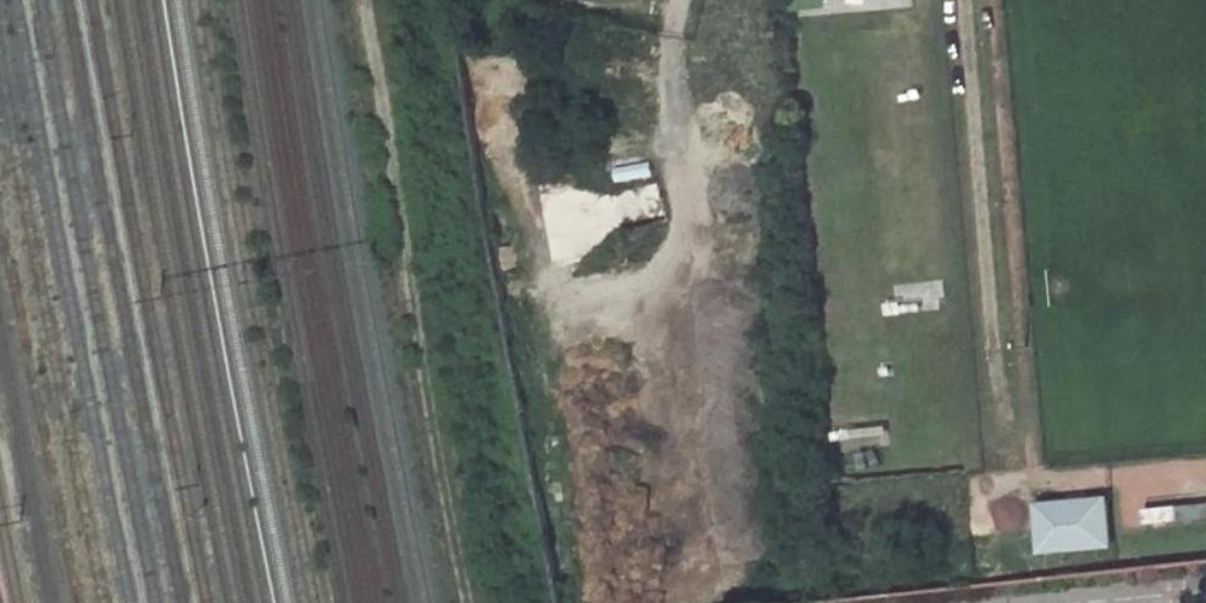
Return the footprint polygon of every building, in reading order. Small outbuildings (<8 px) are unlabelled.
[(1112,492),(1037,496),(1040,548),(1115,544),(1112,492)]
